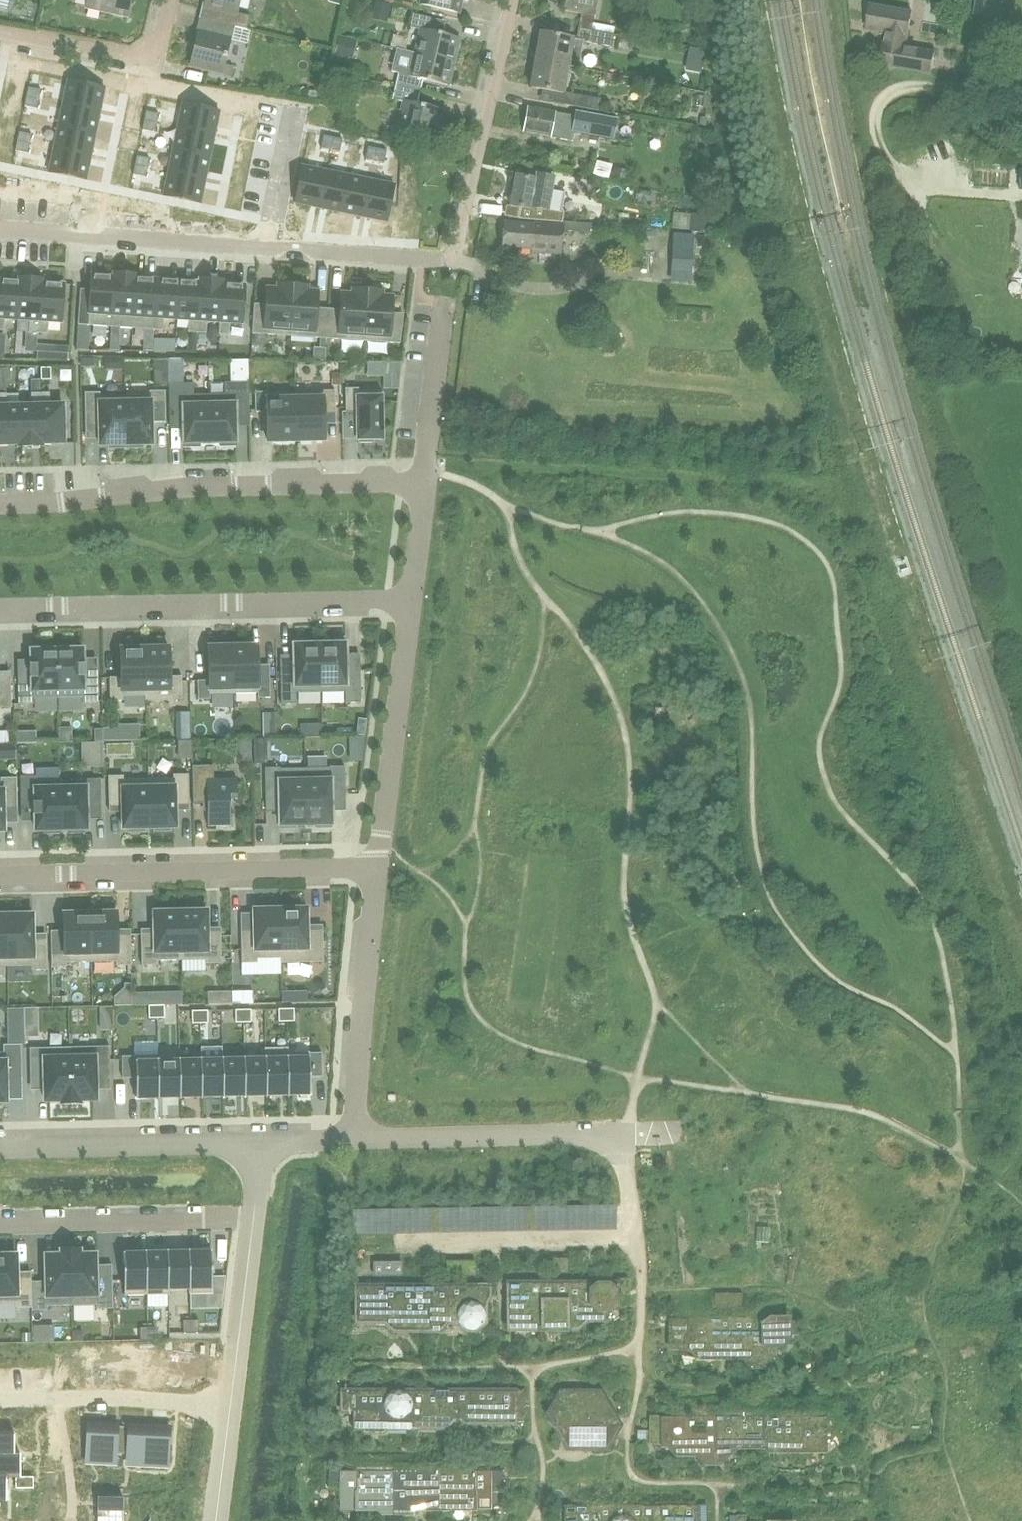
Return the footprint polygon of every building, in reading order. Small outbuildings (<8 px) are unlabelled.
[(131,0),(88,0),(86,7),(127,16),(131,0)] [(234,28),(244,31),(248,17),(236,14),(239,0),(206,0),(201,20),(234,28)] [(374,13),(389,17),(392,4),(377,0),(374,13)] [(418,4),(430,7),(456,13),(459,0),(419,0),(418,4)] [(580,29),(591,30),(596,0),(566,0),(564,11),(582,14),(580,29)] [(1001,0),(976,0),(974,15),(998,19),(1001,0)] [(880,66),(931,74),(934,52),(906,47),(911,12),(871,5),(866,31),(885,34),(880,66)] [(420,31),(415,53),(417,53),(454,62),(459,39),(438,34),(440,21),(412,14),(409,28),(420,31)] [(231,41),(234,28),(201,20),(190,67),(230,77),(232,68),(223,65),(229,41),(231,41)] [(536,60),(568,66),(578,68),(583,41),(612,46),(614,34),(591,30),(580,29),(579,29),(577,39),(541,33),(536,60)] [(339,53),(353,57),(357,43),(343,39),(339,53)] [(395,87),(420,92),(423,81),(448,87),(454,62),(417,53),(415,53),(396,48),(391,71),(398,72),(395,87)] [(531,87),(540,89),(563,92),(568,66),(536,60),(531,87)] [(48,85),(61,87),(63,72),(50,71),(48,85)] [(67,87),(61,109),(98,119),(104,97),(67,87)] [(417,105),(420,92),(395,87),(392,101),(403,103),(398,126),(437,135),(442,111),(417,105)] [(41,90),(32,88),(30,97),(40,99),(41,90)] [(568,93),(566,105),(599,110),(601,98),(568,93)] [(38,107),(40,99),(30,97),(28,105),(38,107)] [(528,107),(523,131),(571,140),(573,134),(614,143),(618,120),(575,113),(574,117),(559,114),(559,113),(528,107)] [(181,108),(175,131),(212,140),(218,118),(181,108)] [(61,109),(55,131),(92,141),(98,119),(61,109)] [(159,123),(161,115),(149,113),(148,121),(159,123)] [(708,118),(701,117),(700,125),(707,126),(708,118)] [(157,132),(159,123),(148,121),(146,130),(157,132)] [(55,131),(50,153),(87,162),(92,141),(55,131)] [(175,131),(170,153),(207,162),(212,140),(175,131)] [(32,136),(23,135),(21,142),(31,144),(32,136)] [(334,151),(337,139),(328,137),(325,149),(334,151)] [(342,152),(344,141),(337,139),(334,151),(342,152)] [(29,152),(31,144),(21,142),(20,150),(29,152)] [(378,162),(380,151),(371,149),(369,160),(378,162)] [(386,163),(388,152),(380,151),(378,162),(386,163)] [(50,153),(44,175),(81,184),(87,162),(50,153)] [(170,153),(164,175),(201,184),(207,162),(170,153)] [(149,168),(151,159),(140,157),(139,165),(149,168)] [(147,177),(149,168),(139,165),(137,174),(147,177)] [(615,165),(613,174),(624,176),(626,167),(615,165)] [(265,166),(264,188),(278,188),(279,166),(265,166)] [(296,174),(283,211),(306,218),(317,181),(296,174)] [(551,190),(553,177),(536,174),(535,179),(515,175),(510,205),(521,207),(518,219),(545,221),(561,222),(563,212),(560,212),(564,192),(550,190),(551,190)] [(164,175),(158,197),(195,206),(201,184),(164,175)] [(317,181),(306,218),(327,224),(339,188),(317,181)] [(339,188),(327,224),(349,230),(360,193),(339,188)] [(360,193),(349,230),(371,236),(382,199),(360,193)] [(695,230),(705,231),(706,214),(696,213),(695,230)] [(534,224),(503,222),(501,247),(532,249),(531,252),(561,254),(562,231),(591,233),(591,224),(563,222),(562,226),(534,224)] [(671,273),(691,274),(694,235),(674,233),(671,273)] [(111,328),(114,275),(113,274),(113,277),(92,276),(91,291),(80,290),(77,326),(102,327),(111,328)] [(114,275),(111,328),(120,328),(133,329),(133,317),(136,276),(114,275)] [(133,317),(133,329),(145,330),(154,331),(157,280),(137,279),(137,276),(136,276),(133,317)] [(4,330),(4,318),(17,318),(20,278),(19,278),(19,281),(0,279),(0,330),(4,330)] [(29,332),(38,333),(41,279),(20,278),(17,318),(29,319),(29,332)] [(38,333),(47,333),(48,321),(61,322),(64,284),(42,282),(42,279),(41,279),(38,333)] [(179,281),(157,280),(154,331),(163,331),(164,319),(177,319),(179,281)] [(188,333),(198,333),(201,280),(200,280),(200,283),(179,281),(177,319),(189,320),(188,333)] [(207,321),(220,322),(222,281),(201,280),(198,333),(207,334),(207,321)] [(230,323),(242,323),(245,285),(223,284),(223,281),(222,281),(220,322),(219,335),(229,335),(230,323)] [(278,284),(277,288),(267,288),(266,304),(254,303),(252,333),(289,335),(293,285),(278,284)] [(308,286),(293,285),(289,335),(327,338),(329,308),(317,307),(318,291),(307,290),(308,286)] [(341,309),(329,308),(327,338),(364,341),(367,290),(352,289),(352,293),(342,292),(341,309)] [(382,295),(382,291),(367,290),(364,341),(400,343),(403,314),(391,313),(392,296),(382,295)] [(29,332),(28,347),(37,348),(38,333),(29,332)] [(120,335),(111,334),(110,350),(119,351),(120,335)] [(187,350),(196,350),(197,338),(188,337),(187,350)] [(153,342),(144,342),(144,350),(152,350),(153,342)] [(54,345),(38,344),(38,359),(53,360),(54,345)] [(95,366),(95,358),(81,358),(81,366),(95,366)] [(170,360),(170,368),(185,368),(185,359),(170,360)] [(168,360),(155,360),(155,368),(168,368),(168,360)] [(385,362),(368,362),(368,373),(385,374),(385,362)] [(10,378),(10,367),(0,367),(0,378),(10,378)] [(42,367),(42,378),(51,378),(51,367),(42,367)] [(332,373),(333,384),(341,383),(341,372),(332,373)] [(220,446),(236,446),(235,410),(249,410),(249,382),(224,382),(224,394),(209,394),(210,442),(220,442),(220,446)] [(200,442),(210,442),(209,394),(193,394),(193,383),(168,384),(169,412),(183,411),(184,447),(200,446),(200,442)] [(358,388),(345,388),(345,412),(357,412),(358,443),(374,442),(374,438),(382,438),(381,390),(358,390),(358,388)] [(165,422),(164,391),(149,391),(149,395),(125,395),(126,448),(143,448),(143,444),(152,443),(151,422),(165,422)] [(19,405),(20,446),(41,446),(40,392),(31,392),(31,405),(19,405)] [(49,392),(40,392),(41,446),(42,446),(42,443),(64,442),(63,404),(50,405),(49,392)] [(108,448),(126,448),(125,395),(100,396),(100,392),(84,392),(85,424),(99,423),(99,445),(108,444),(108,448)] [(0,393),(0,444),(19,443),(19,446),(20,446),(19,405),(6,406),(6,393),(0,393)] [(296,444),(324,444),(324,419),(336,419),(335,394),(323,394),(323,396),(295,397),(296,444)] [(296,444),(295,397),(267,397),(267,395),(255,396),(255,416),(267,415),(268,445),(296,444)] [(176,584),(175,573),(155,573),(155,584),(176,584)] [(345,691),(345,702),(361,702),(360,670),(346,670),(345,639),(329,640),(329,643),(319,644),(320,692),(345,691)] [(280,671),(281,704),(296,703),(296,692),(320,692),(319,644),(309,644),(309,640),(293,640),(294,671),(280,671)] [(58,697),(57,649),(50,649),(49,645),(33,646),(34,650),(31,650),(31,664),(30,664),(30,676),(17,676),(18,704),(33,704),(33,698),(58,697)] [(57,649),(58,697),(82,697),(83,703),(98,703),(97,674),(85,674),(85,664),(83,664),(83,649),(75,649),(75,645),(59,645),(59,649),(57,649)] [(257,645),(233,646),(234,693),(257,693),(258,698),(270,697),(269,678),(258,679),(257,645)] [(233,646),(208,646),(209,680),(197,680),(198,699),(210,699),(210,694),(234,693),(233,646)] [(169,647),(145,648),(146,695),(145,695),(145,700),(182,699),(182,676),(169,676),(169,647)] [(146,695),(145,648),(121,648),(121,677),(109,677),(110,701),(123,700),(123,695),(145,695),(146,695)] [(10,706),(9,676),(0,676),(0,706),(10,706)] [(178,726),(191,726),(191,712),(177,712),(178,726)] [(263,725),(264,738),(277,737),(276,725),(263,725)] [(105,740),(116,740),(115,727),(105,727),(105,740)] [(27,730),(16,731),(16,743),(27,743),(27,730)] [(251,749),(251,739),(236,739),(236,749),(251,749)] [(81,742),(82,751),(104,751),(103,742),(81,742)] [(114,743),(106,744),(106,756),(114,756),(114,743)] [(230,825),(229,799),(236,799),(236,777),(213,778),(213,764),(192,765),(192,803),(206,803),(207,826),(230,825)] [(345,794),(344,766),(329,766),(329,767),(304,768),(305,824),(315,824),(315,828),(332,827),(331,794),(345,794)] [(280,767),(264,768),(265,796),(279,795),(280,828),(296,828),(296,824),(305,824),(304,768),(280,768),(280,767)] [(148,778),(149,827),(153,827),(153,831),(171,831),(171,827),(176,827),(175,806),(189,805),(188,774),(173,774),(173,778),(148,778)] [(149,827),(148,778),(123,779),(123,775),(108,775),(109,807),(123,807),(123,828),(128,828),(128,832),(145,831),(145,827),(149,827)] [(61,829),(60,781),(36,782),(36,776),(20,776),(21,804),(33,804),(33,814),(35,814),(35,830),(43,829),(43,833),(59,833),(59,829),(61,829)] [(16,778),(0,778),(0,782),(0,831),(3,831),(3,814),(17,814),(16,778)] [(85,781),(60,781),(61,829),(68,829),(68,833),(84,833),(84,829),(87,829),(87,803),(101,802),(100,778),(85,779),(85,781)] [(131,965),(130,929),(117,929),(116,912),(112,912),(112,908),(96,909),(96,913),(90,913),(91,962),(115,961),(115,965),(131,965)] [(281,958),(280,908),(277,908),(277,909),(254,909),(254,931),(241,931),(241,962),(257,962),(257,958),(281,958)] [(323,961),(323,930),(307,930),(306,908),(283,909),(283,908),(280,908),(281,958),(281,962),(305,961),(323,961)] [(91,962),(90,913),(88,913),(88,909),(68,909),(68,913),(64,913),(64,930),(50,930),(51,966),(67,966),(67,962),(91,962)] [(181,960),(180,911),(177,911),(154,912),(155,933),(141,933),(142,964),(157,964),(157,960),(181,960)] [(221,963),(221,932),(207,932),(206,911),(184,911),(180,911),(181,960),(205,959),(206,963),(221,963)] [(47,969),(47,933),(33,934),(32,914),(9,915),(9,914),(6,914),(7,966),(31,966),(31,970),(47,969)] [(182,1004),(182,991),(170,991),(170,1004),(182,1004)] [(232,991),(221,991),(221,1003),(232,1003),(232,991)] [(132,992),(132,1005),(144,1005),(143,992),(132,992)] [(164,1004),(156,1005),(157,1018),(164,1017),(164,1004)] [(156,1005),(148,1005),(149,1018),(157,1018),(156,1005)] [(112,1006),(100,1007),(101,1018),(113,1018),(112,1006)] [(24,1008),(24,1018),(38,1017),(38,1007),(24,1008)] [(286,1008),(278,1008),(278,1021),(286,1021),(286,1008)] [(294,1008),(286,1008),(286,1021),(294,1021),(294,1008)] [(243,1009),(235,1009),(235,1022),(243,1022),(243,1009)] [(251,1009),(243,1009),(243,1022),(251,1022),(251,1009)] [(200,1010),(192,1010),(192,1023),(200,1023),(200,1010)] [(207,1010),(200,1010),(200,1023),(208,1023),(207,1010)] [(25,1036),(24,1020),(8,1020),(9,1036),(25,1036)] [(21,1044),(3,1044),(3,1052),(0,1053),(0,1105),(2,1105),(2,1101),(6,1101),(6,1084),(22,1084),(21,1044)] [(109,1046),(69,1047),(71,1103),(81,1103),(81,1100),(97,1100),(96,1089),(96,1073),(110,1072),(109,1046)] [(69,1047),(29,1048),(30,1073),(44,1073),(44,1090),(45,1100),(61,1100),(61,1103),(71,1103),(69,1047)] [(288,1047),(264,1048),(265,1057),(266,1095),(266,1097),(267,1097),(267,1096),(287,1095),(287,1096),(289,1096),(289,1095),(288,1052),(288,1047)] [(309,1052),(288,1052),(289,1095),(310,1094),(310,1077),(322,1076),(321,1052),(309,1053),(309,1052)] [(158,1055),(121,1056),(122,1078),(136,1077),(136,1098),(158,1098),(158,1099),(159,1099),(159,1098),(159,1060),(158,1055)] [(245,1057),(243,1056),(243,1058),(244,1096),(244,1097),(245,1097),(245,1096),(266,1095),(265,1057),(245,1058),(245,1057)] [(201,1058),(200,1058),(200,1059),(201,1097),(201,1098),(202,1098),(202,1097),(223,1096),(223,1098),(222,1057),(222,1058),(201,1059),(201,1058)] [(223,1057),(222,1057),(223,1098),(224,1098),(224,1096),(244,1096),(243,1058),(223,1058),(223,1057)] [(180,1058),(179,1058),(179,1059),(179,1097),(179,1099),(181,1099),(180,1097),(201,1097),(200,1059),(180,1059),(180,1058)] [(179,1059),(159,1060),(159,1098),(179,1097),(179,1059)] [(399,1209),(384,1210),(385,1246),(400,1246),(399,1209)] [(374,1213),(352,1212),(353,1233),(374,1232),(374,1213)] [(45,1281),(31,1281),(32,1307),(32,1310),(47,1310),(47,1306),(73,1305),(71,1249),(60,1249),(60,1253),(44,1254),(45,1281)] [(81,1249),(71,1249),(73,1305),(96,1305),(96,1308),(113,1308),(112,1279),(97,1280),(97,1265),(96,1253),(81,1253),(81,1249)] [(188,1250),(168,1251),(169,1289),(189,1289),(188,1250)] [(188,1250),(189,1289),(189,1293),(212,1293),(211,1250),(188,1250)] [(15,1303),(15,1308),(32,1307),(31,1281),(31,1276),(17,1276),(17,1272),(16,1254),(12,1255),(12,1251),(0,1251),(0,1303),(15,1303)] [(123,1252),(124,1295),(147,1294),(145,1251),(123,1252)] [(145,1251),(147,1294),(169,1294),(169,1289),(168,1251),(145,1251)] [(553,1258),(553,1269),(568,1269),(568,1258),(553,1258)] [(461,1272),(461,1260),(446,1260),(446,1272),(461,1272)] [(476,1260),(461,1260),(461,1272),(476,1272),(476,1260)] [(374,1274),(404,1274),(404,1261),(374,1262),(374,1274)] [(225,1275),(212,1276),(212,1293),(223,1293),(225,1275)] [(568,1328),(568,1282),(507,1282),(507,1296),(516,1296),(516,1311),(509,1311),(509,1328),(568,1328)] [(617,1282),(568,1282),(568,1328),(574,1328),(574,1327),(577,1327),(586,1318),(598,1318),(602,1318),(602,1311),(603,1311),(603,1310),(608,1310),(617,1304),(617,1303),(617,1302),(617,1282)] [(394,1330),(427,1330),(427,1286),(356,1286),(357,1321),(385,1321),(394,1330)] [(482,1286),(427,1286),(427,1330),(437,1330),(446,1320),(457,1320),(457,1324),(465,1330),(476,1330),(485,1324),(485,1307),(482,1306),(482,1286)] [(728,1309),(728,1295),(715,1295),(715,1309),(728,1309)] [(728,1309),(741,1309),(741,1295),(728,1295),(728,1309)] [(750,1369),(765,1368),(777,1356),(777,1347),(781,1347),(791,1341),(791,1320),(784,1320),(784,1315),(728,1316),(728,1359),(741,1359),(750,1369)] [(728,1316),(668,1317),(669,1349),(687,1348),(698,1359),(728,1359),(728,1316)] [(72,1330),(73,1342),(84,1341),(83,1333),(79,1330),(72,1330)] [(409,1427),(409,1390),(343,1390),(344,1411),(355,1411),(355,1427),(361,1427),(366,1431),(382,1431),(386,1427),(409,1427)] [(454,1390),(409,1390),(409,1427),(445,1426),(454,1417),(454,1390)] [(524,1391),(454,1390),(454,1417),(459,1417),(463,1422),(524,1422),(524,1391)] [(600,1391),(560,1391),(547,1414),(560,1437),(586,1437),(593,1448),(607,1449),(613,1436),(607,1425),(613,1414),(600,1391)] [(826,1415),(764,1416),(764,1448),(768,1452),(815,1452),(821,1448),(825,1443),(826,1443),(826,1415)] [(704,1465),(715,1465),(715,1462),(715,1444),(715,1429),(715,1423),(715,1416),(648,1416),(648,1446),(665,1446),(674,1456),(695,1456),(704,1465)] [(764,1448),(764,1416),(715,1416),(715,1423),(715,1429),(715,1444),(715,1462),(715,1465),(719,1465),(719,1455),(729,1455),(736,1448),(764,1448)] [(87,1422),(86,1447),(88,1447),(91,1447),(94,1448),(97,1450),(99,1451),(100,1452),(101,1454),(116,1455),(116,1453),(117,1453),(118,1440),(126,1440),(127,1426),(117,1426),(118,1423),(87,1422)] [(118,1440),(117,1453),(168,1455),(169,1426),(127,1424),(127,1426),(126,1440),(118,1440)] [(13,1454),(13,1432),(0,1432),(0,1454),(13,1454)] [(6,1477),(16,1477),(19,1477),(19,1454),(13,1454),(0,1454),(0,1477),(6,1477)] [(387,1514),(388,1470),(340,1470),(340,1471),(340,1488),(340,1509),(374,1509),(379,1514),(387,1514)] [(434,1470),(388,1470),(387,1514),(408,1514),(412,1509),(434,1509),(434,1470)] [(491,1470),(434,1470),(434,1509),(491,1509),(491,1492),(491,1482),(491,1470)] [(491,1470),(491,1482),(502,1482),(502,1471),(491,1470)] [(340,1488),(340,1471),(329,1471),(329,1488),(340,1488)] [(16,1477),(16,1488),(33,1488),(33,1477),(19,1477),(16,1477)] [(491,1482),(491,1492),(504,1492),(504,1482),(502,1482),(491,1482)] [(97,1520),(122,1520),(123,1498),(97,1497),(97,1520)] [(638,1505),(578,1505),(578,1516),(578,1520),(638,1520),(638,1505)] [(638,1505),(638,1520),(696,1520),(696,1505),(638,1505)]
